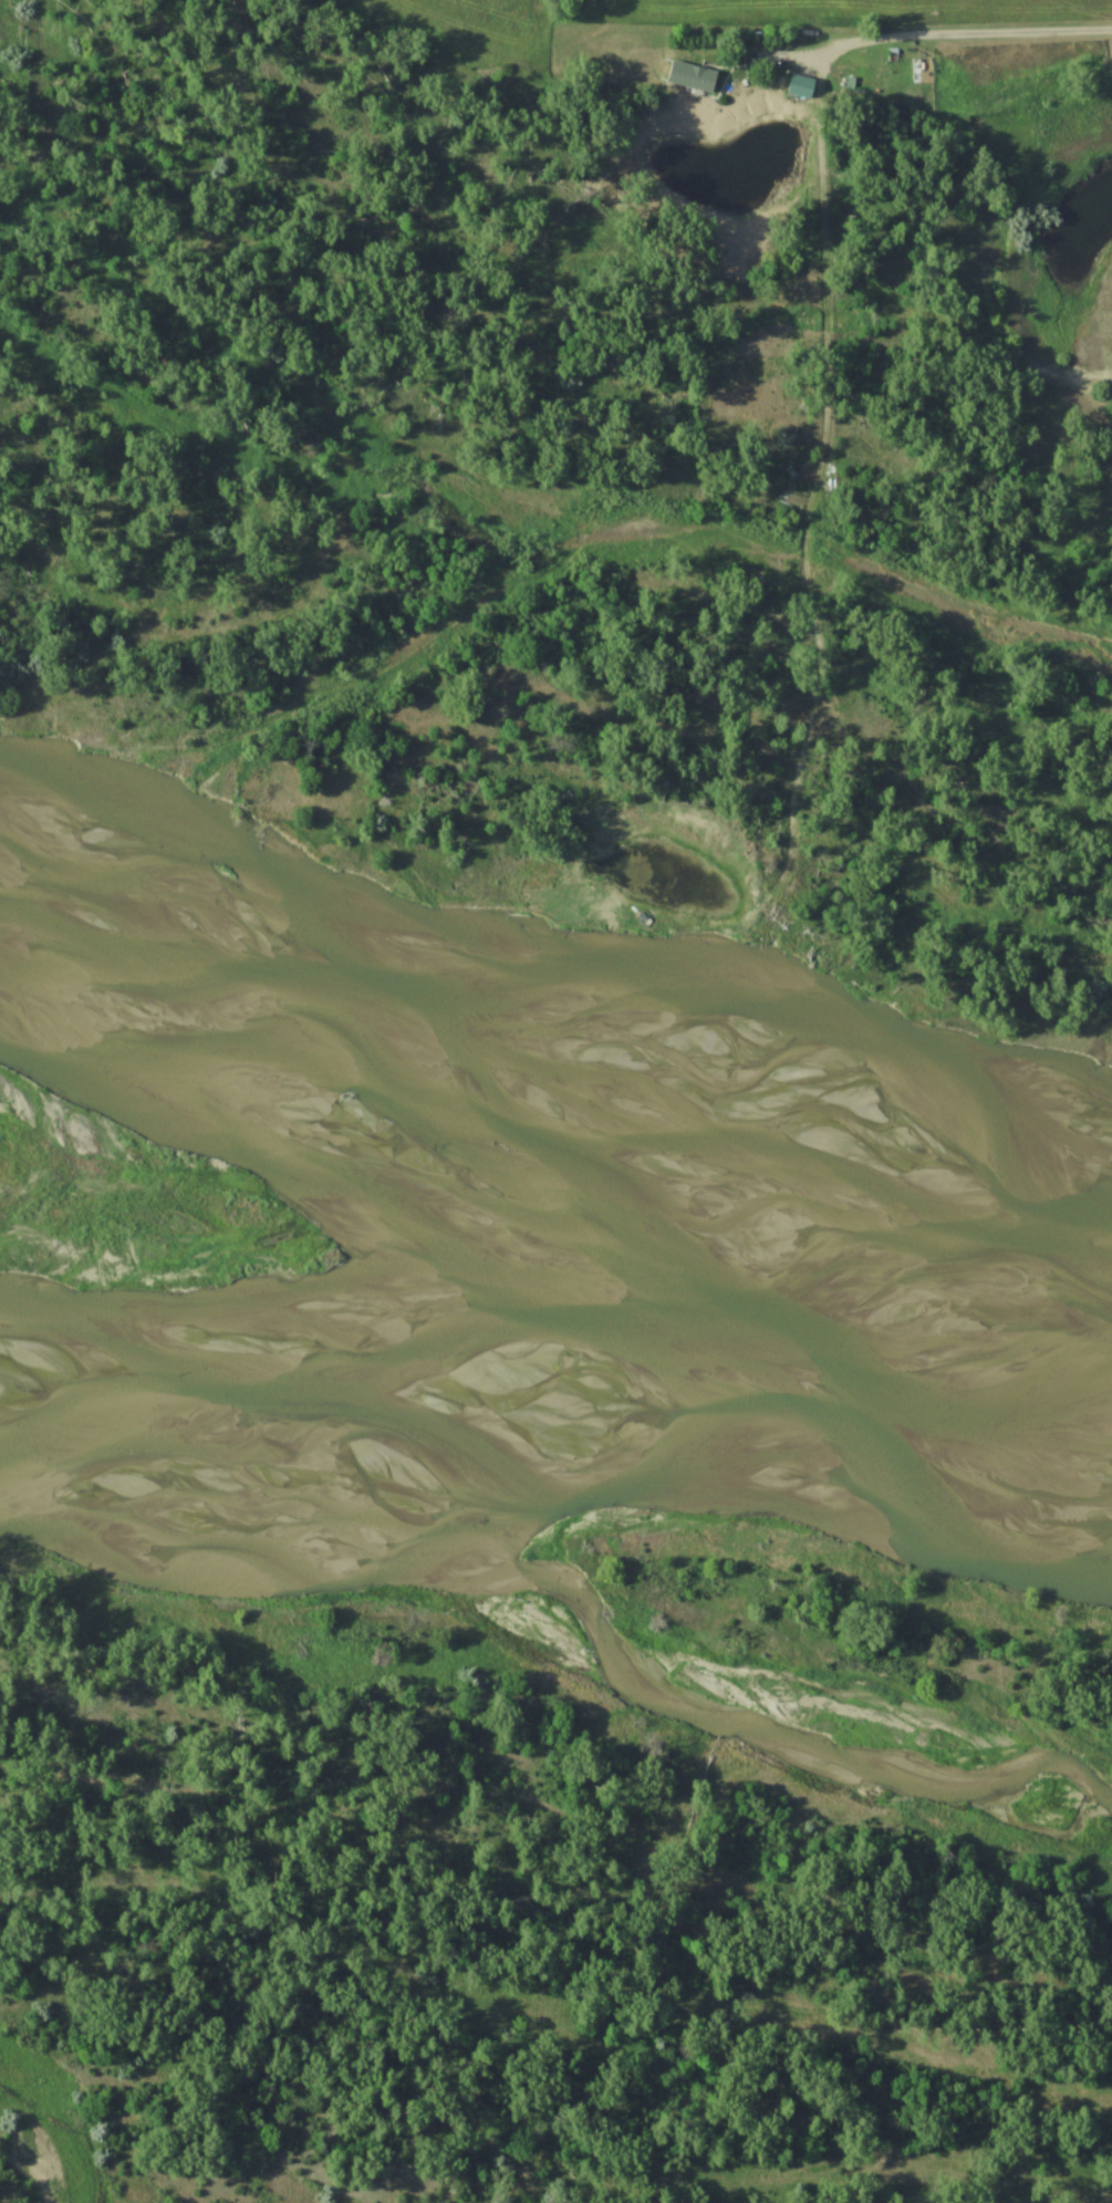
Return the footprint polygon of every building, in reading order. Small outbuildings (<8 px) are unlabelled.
[(717,94),(721,73),(675,63),(670,85),(717,94)] [(790,95),(813,100),(818,81),(794,76),(790,95)]
